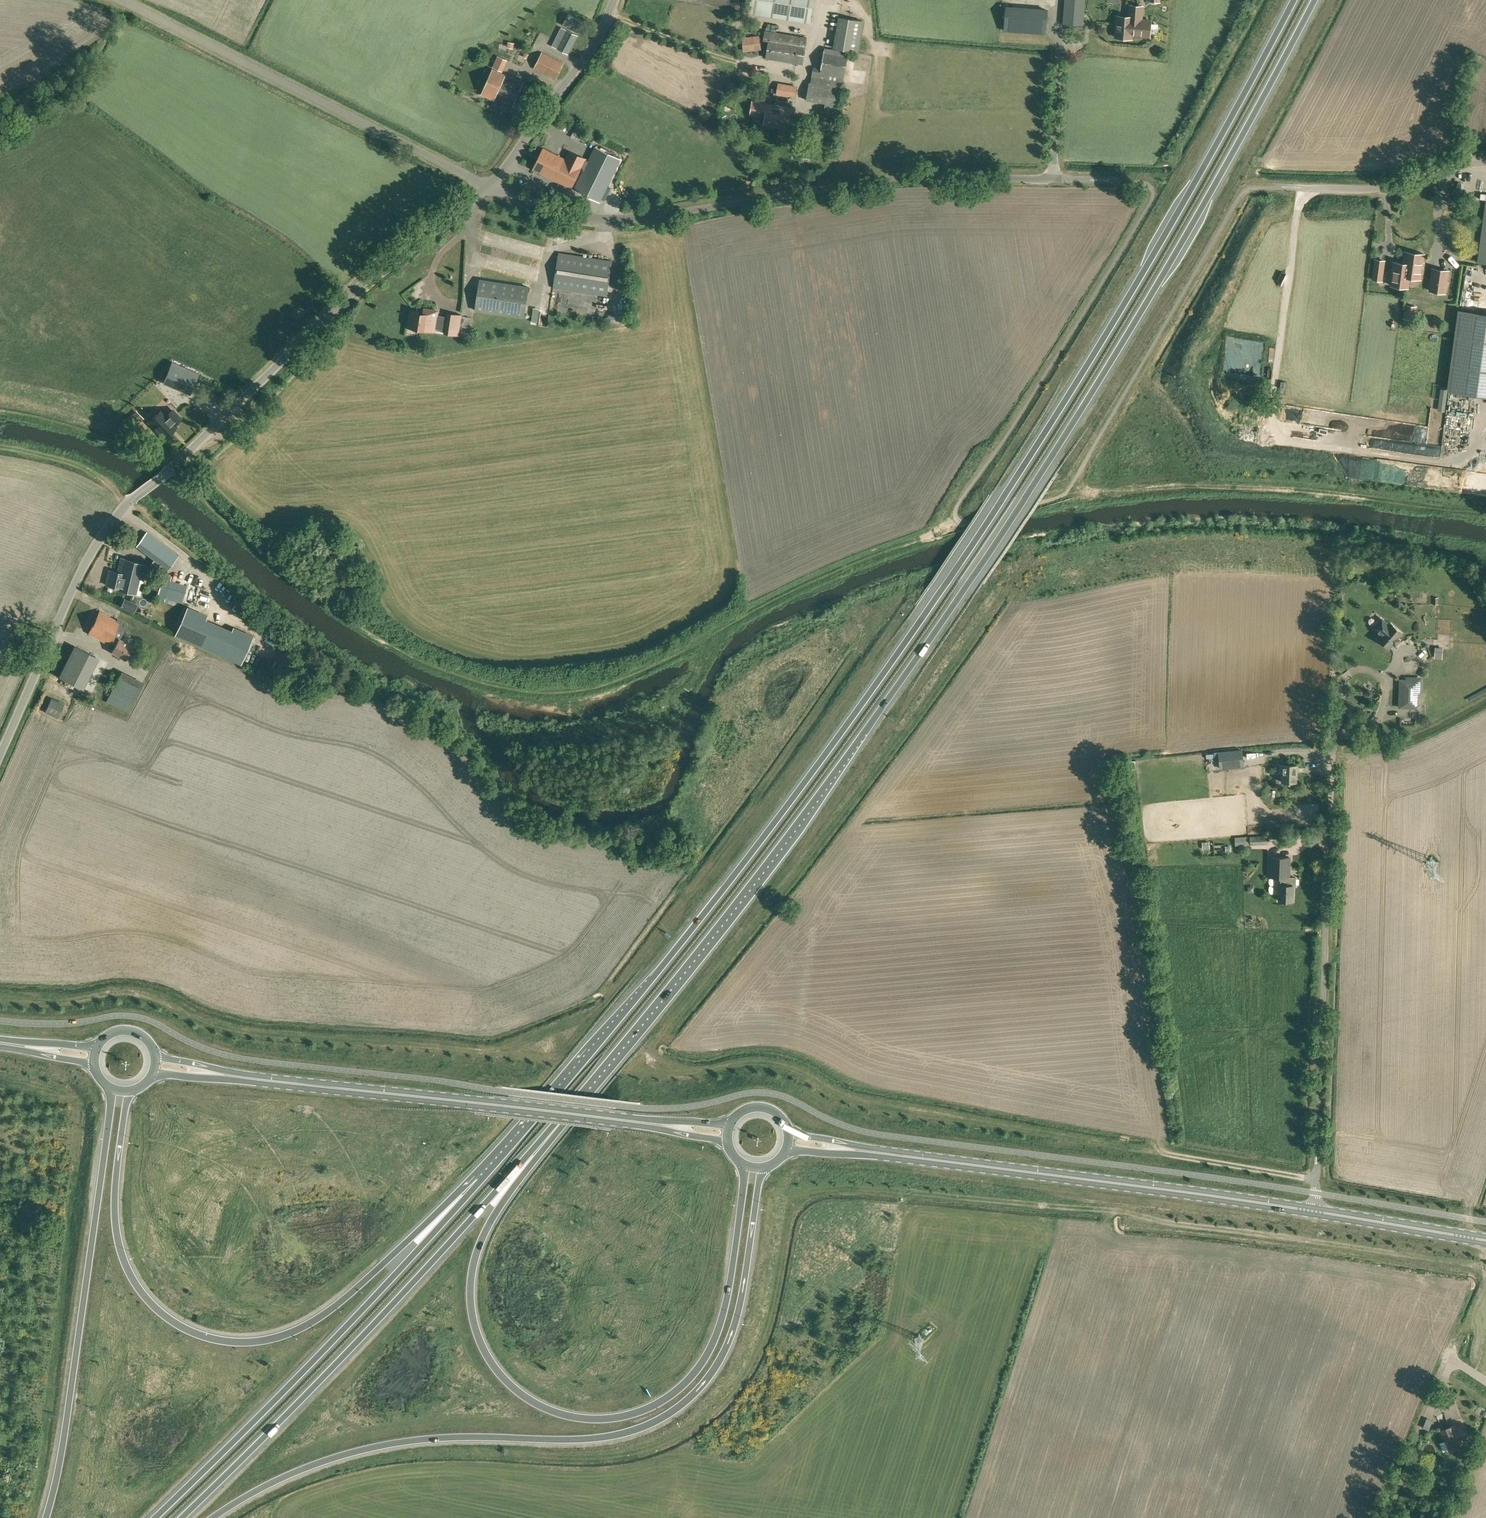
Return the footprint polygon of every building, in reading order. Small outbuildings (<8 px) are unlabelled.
[(749,15),(810,24),(814,0),(751,0),(749,15)] [(1063,24),(1082,25),(1084,0),(1065,0),(1063,24)] [(1129,17),(1117,16),(1115,37),(1131,38),(1131,35),(1149,36),(1150,20),(1141,19),(1142,6),(1130,5),(1129,17)] [(579,33),(585,21),(568,13),(562,25),(579,33)] [(862,21),(839,17),(834,48),(858,52),(862,21)] [(569,54),(578,35),(561,27),(551,46),(569,54)] [(765,31),(763,40),(768,41),(765,58),(803,64),(807,38),(780,33),(765,31)] [(759,36),(742,38),(744,51),(761,49),(759,36)] [(849,52),(840,51),(825,48),(822,68),(813,67),(810,83),(809,83),(806,100),(840,105),(849,52)] [(556,79),(556,78),(564,62),(542,52),(534,68),(556,79)] [(514,104),(523,82),(492,69),(481,94),(500,103),(498,106),(510,111),(514,103),(514,104)] [(789,85),(787,96),(795,97),(797,87),(789,85)] [(765,117),(764,125),(782,128),(781,135),(791,136),(792,130),(796,108),(767,103),(753,101),(751,114),(765,117)] [(599,201),(620,159),(596,147),(589,162),(585,169),(575,189),(599,201)] [(585,159),(570,151),(566,159),(543,148),(533,169),(571,187),(581,167),(585,169),(589,162),(584,160),(585,159)] [(1410,265),(1408,277),(1420,279),(1423,255),(1421,254),(1419,252),(1415,252),(1413,253),(1405,252),(1404,264),(1410,265)] [(553,287),(598,294),(607,295),(612,261),(559,253),(553,287)] [(1384,261),(1375,260),(1372,280),(1381,281),(1384,261)] [(1410,265),(1404,264),(1395,263),(1392,286),(1407,288),(1408,277),(1410,265)] [(1448,271),(1433,269),(1430,291),(1445,293),(1448,271)] [(529,287),(480,280),(474,310),(524,317),(529,287)] [(1413,316),(1413,311),(1415,311),(1416,307),(1406,306),(1404,319),(1414,320),(1415,316),(1413,316)] [(408,323),(408,328),(416,329),(424,330),(430,331),(434,332),(435,329),(438,311),(423,309),(423,313),(419,313),(419,312),(410,311),(408,323)] [(1449,390),(1450,391),(1485,396),(1485,315),(1460,311),(1456,335),(1453,363),(1449,390)] [(461,315),(447,312),(444,333),(458,335),(461,315)] [(190,370),(182,388),(191,392),(199,373),(190,370)] [(1302,410),(1309,425),(1318,421),(1311,406),(1302,410)] [(164,437),(175,425),(172,421),(177,416),(168,408),(162,414),(156,409),(145,421),(164,437)] [(142,420),(135,412),(128,418),(135,426),(142,420)] [(1453,472),(1453,487),(1471,488),(1472,473),(1453,472)] [(146,532),(137,545),(168,568),(178,555),(146,532)] [(118,572),(109,570),(106,585),(115,587),(114,588),(139,594),(146,564),(122,558),(118,572)] [(179,581),(178,588),(201,592),(202,585),(179,581)] [(160,596),(201,606),(204,595),(164,584),(160,596)] [(238,621),(243,615),(230,604),(225,609),(238,621)] [(206,616),(187,607),(175,635),(240,663),(252,636),(233,628),(232,631),(205,619),(206,616)] [(125,658),(133,646),(120,639),(128,624),(117,619),(117,620),(99,611),(88,633),(108,643),(109,641),(116,644),(112,651),(125,658)] [(1376,628),(1377,630),(1382,634),(1378,639),(1389,648),(1402,633),(1391,624),(1389,626),(1385,621),(1384,621),(1383,621),(1381,621),(1379,622),(1377,625),(1376,626),(1376,628)] [(261,639),(266,642),(267,642),(272,644),(276,636),(272,633),(274,629),(268,625),(261,639)] [(95,656),(74,646),(59,676),(80,687),(95,656)] [(128,713),(144,682),(122,671),(107,702),(128,713)] [(1414,680),(1400,680),(1399,707),(1417,707),(1417,700),(1412,700),(1412,693),(1414,693),(1414,680)] [(64,705),(52,699),(45,712),(58,718),(64,705)] [(1220,769),(1244,767),(1242,750),(1242,749),(1218,751),(1219,758),(1220,769)] [(1135,769),(1134,762),(1126,763),(1127,771),(1135,769)] [(1279,772),(1279,773),(1284,773),(1284,782),(1287,782),(1287,783),(1290,783),(1290,782),(1296,782),(1297,765),(1282,765),(1279,764),(1279,772)] [(1284,818),(1266,820),(1267,830),(1285,828),(1284,818)] [(1251,845),(1269,844),(1268,835),(1250,836),(1251,845)] [(1293,901),(1293,885),(1289,885),(1289,877),(1290,857),(1270,857),(1269,877),(1283,877),(1283,885),(1279,884),(1278,900),(1293,901)] [(1145,1283),(1144,1291),(1164,1295),(1166,1287),(1145,1283)] [(1461,1441),(1466,1439),(1461,1427),(1456,1430),(1454,1425),(1442,1430),(1450,1449),(1462,1444),(1461,1441)]
